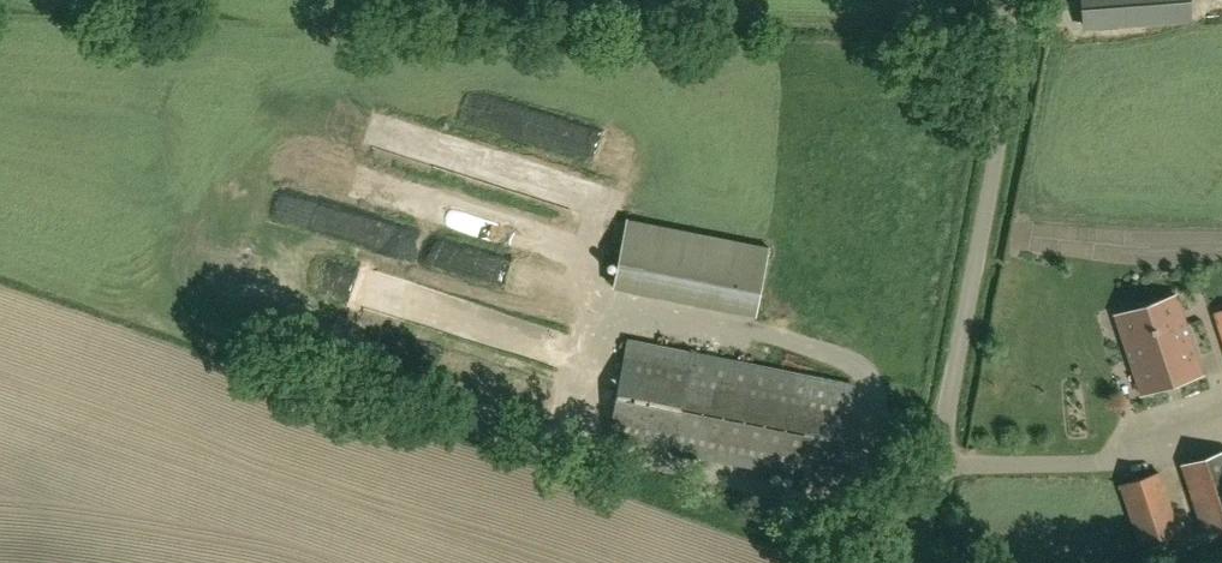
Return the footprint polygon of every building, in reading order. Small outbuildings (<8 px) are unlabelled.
[(1189,0),(1080,0),(1082,22),(1190,14),(1189,0)] [(1176,295),(1115,316),(1141,393),(1202,373),(1176,295)] [(1213,312),(1221,339),(1221,309),(1213,312)] [(629,341),(610,438),(837,482),(856,386),(629,341)] [(1221,527),(1221,451),(1182,464),(1204,533),(1221,527)] [(1140,543),(1179,531),(1159,471),(1121,484),(1140,543)] [(1175,562),(1221,562),(1221,547),(1175,562)]
